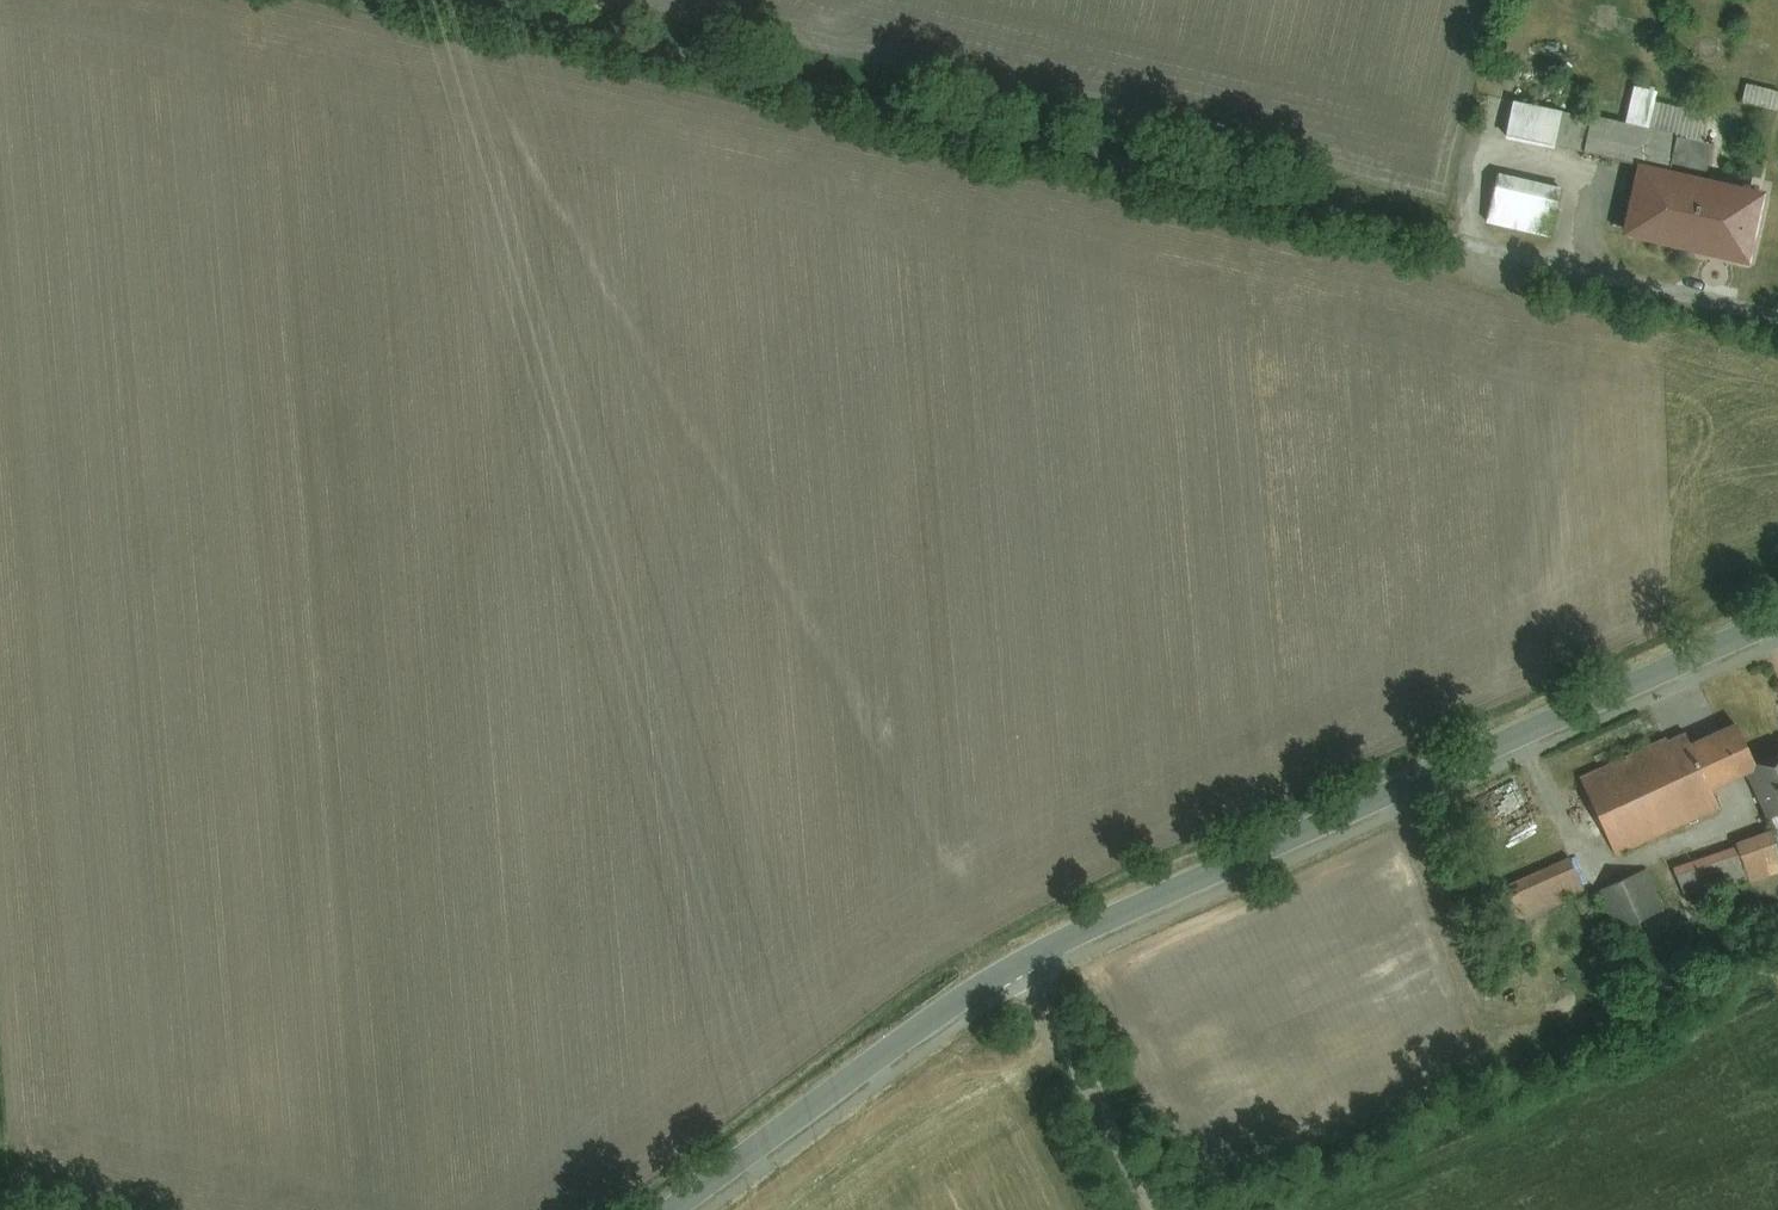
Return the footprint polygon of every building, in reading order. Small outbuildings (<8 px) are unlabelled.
[(1745,100),(1777,108),(1777,89),(1750,82),(1745,100)] [(1574,115),(1526,105),(1518,142),(1566,152),(1574,115)] [(1656,171),(1642,240),(1767,266),(1777,217),(1777,196),(1656,171)] [(1561,243),(1575,193),(1512,177),(1499,227),(1561,243)] [(1686,731),(1577,779),(1612,857),(1719,809),(1711,792),(1746,777),(1760,771),(1758,765),(1741,726),(1693,747),(1686,731)] [(1765,821),(1777,816),(1777,756),(1758,765),(1760,771),(1746,777),(1765,821)] [(1685,868),(1696,898),(1755,877),(1756,882),(1777,874),(1777,832),(1745,844),(1746,846),(1685,868)] [(1593,891),(1579,858),(1521,883),(1534,915),(1593,891)] [(1650,870),(1605,893),(1624,931),(1669,909),(1650,870)]
